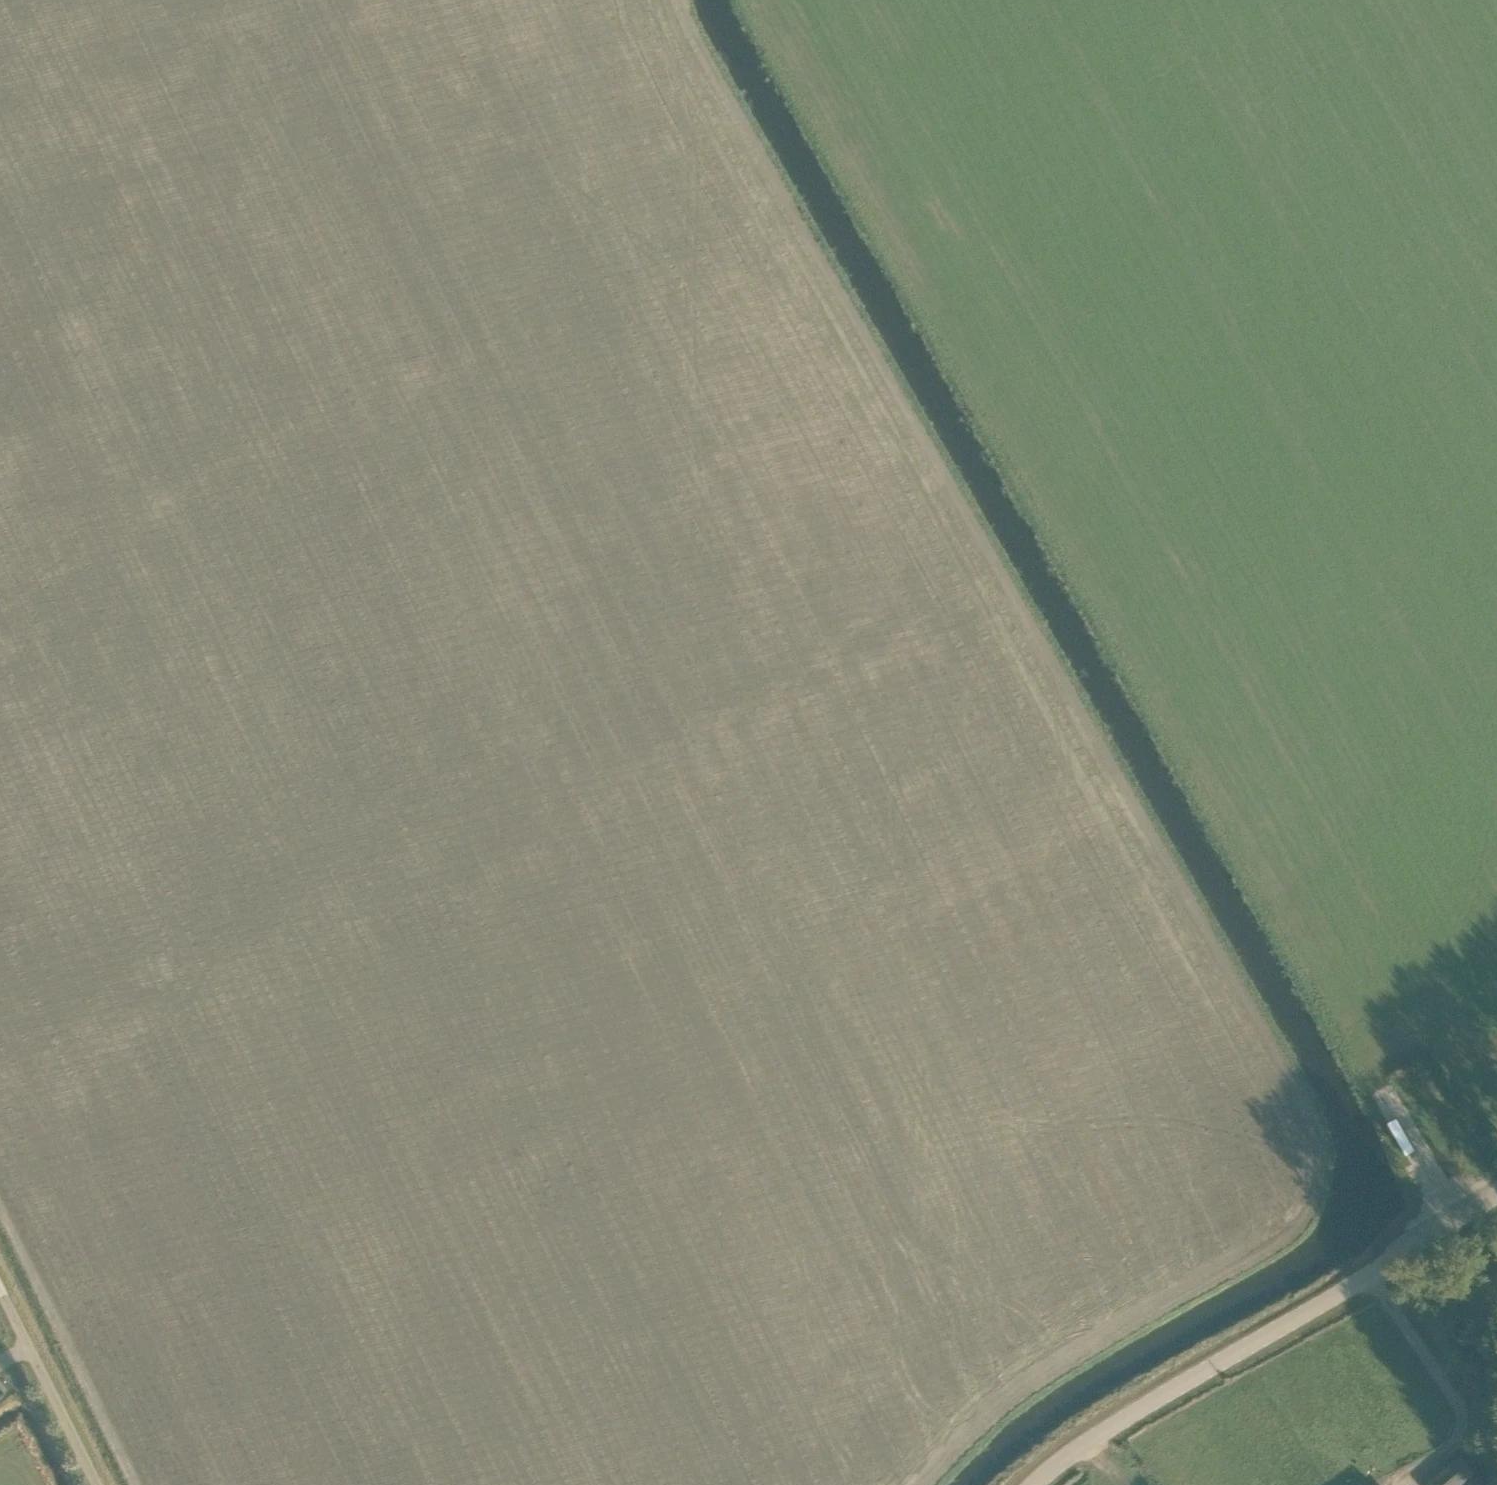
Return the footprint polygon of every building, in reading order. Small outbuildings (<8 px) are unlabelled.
[(1476,1472),(1461,1454),(1424,1484),(1461,1484),(1476,1472)]
